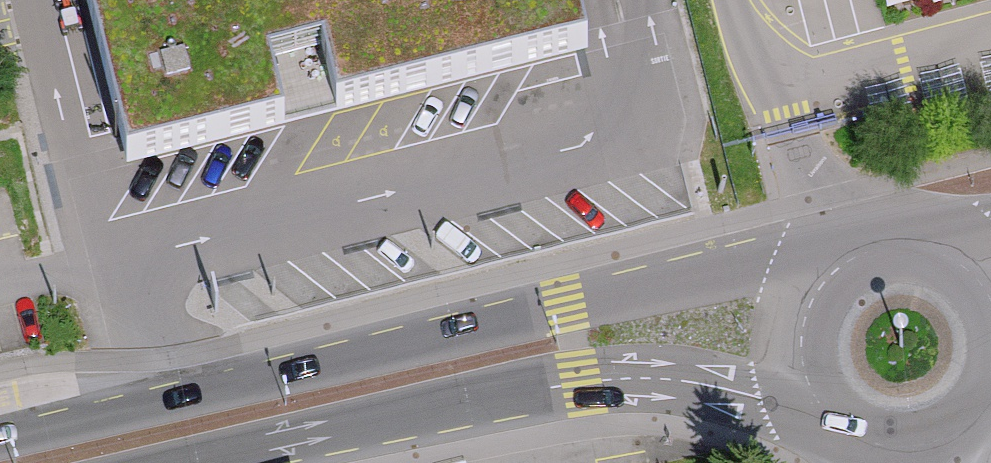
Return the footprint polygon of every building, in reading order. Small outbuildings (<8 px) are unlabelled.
[(129,162),(144,158),(536,61),(575,51),(587,48),(575,0),(90,0),(129,162)]
